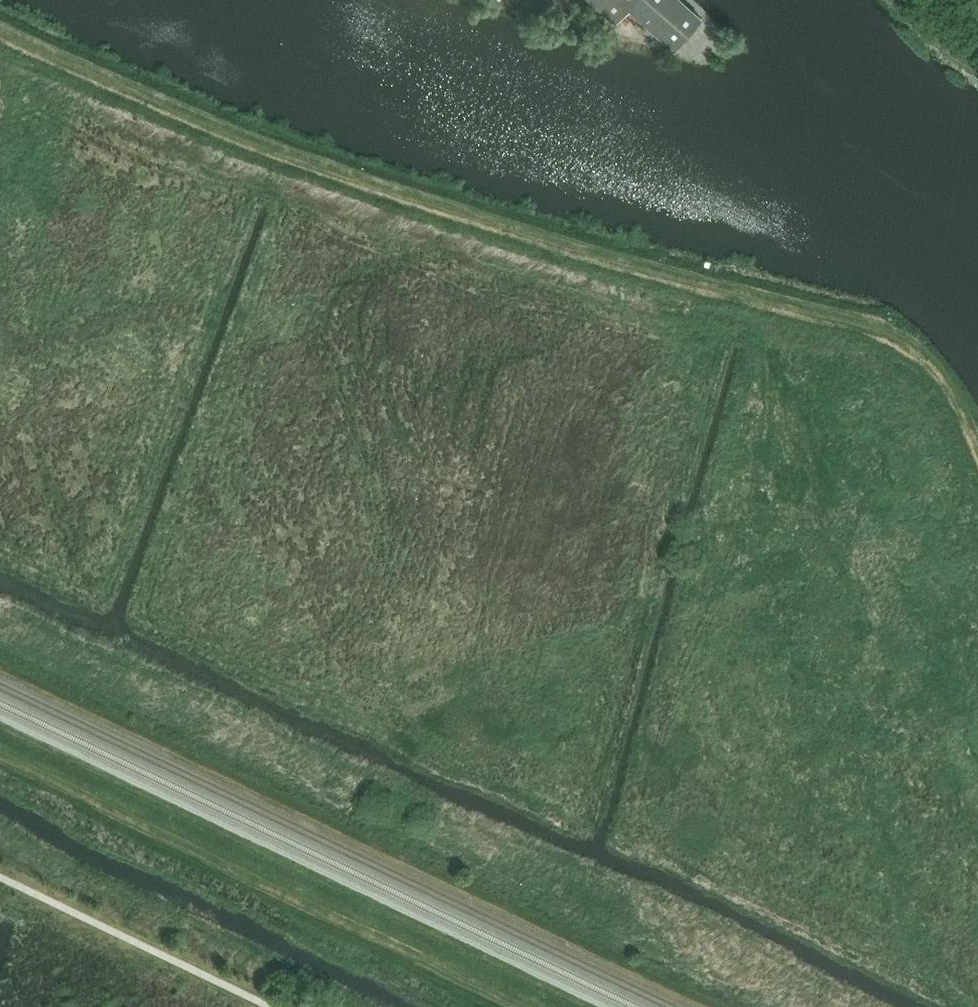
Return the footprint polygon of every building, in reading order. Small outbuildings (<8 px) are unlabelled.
[(702,17),(684,0),(588,0),(615,25),(630,9),(673,48),(702,17)]
